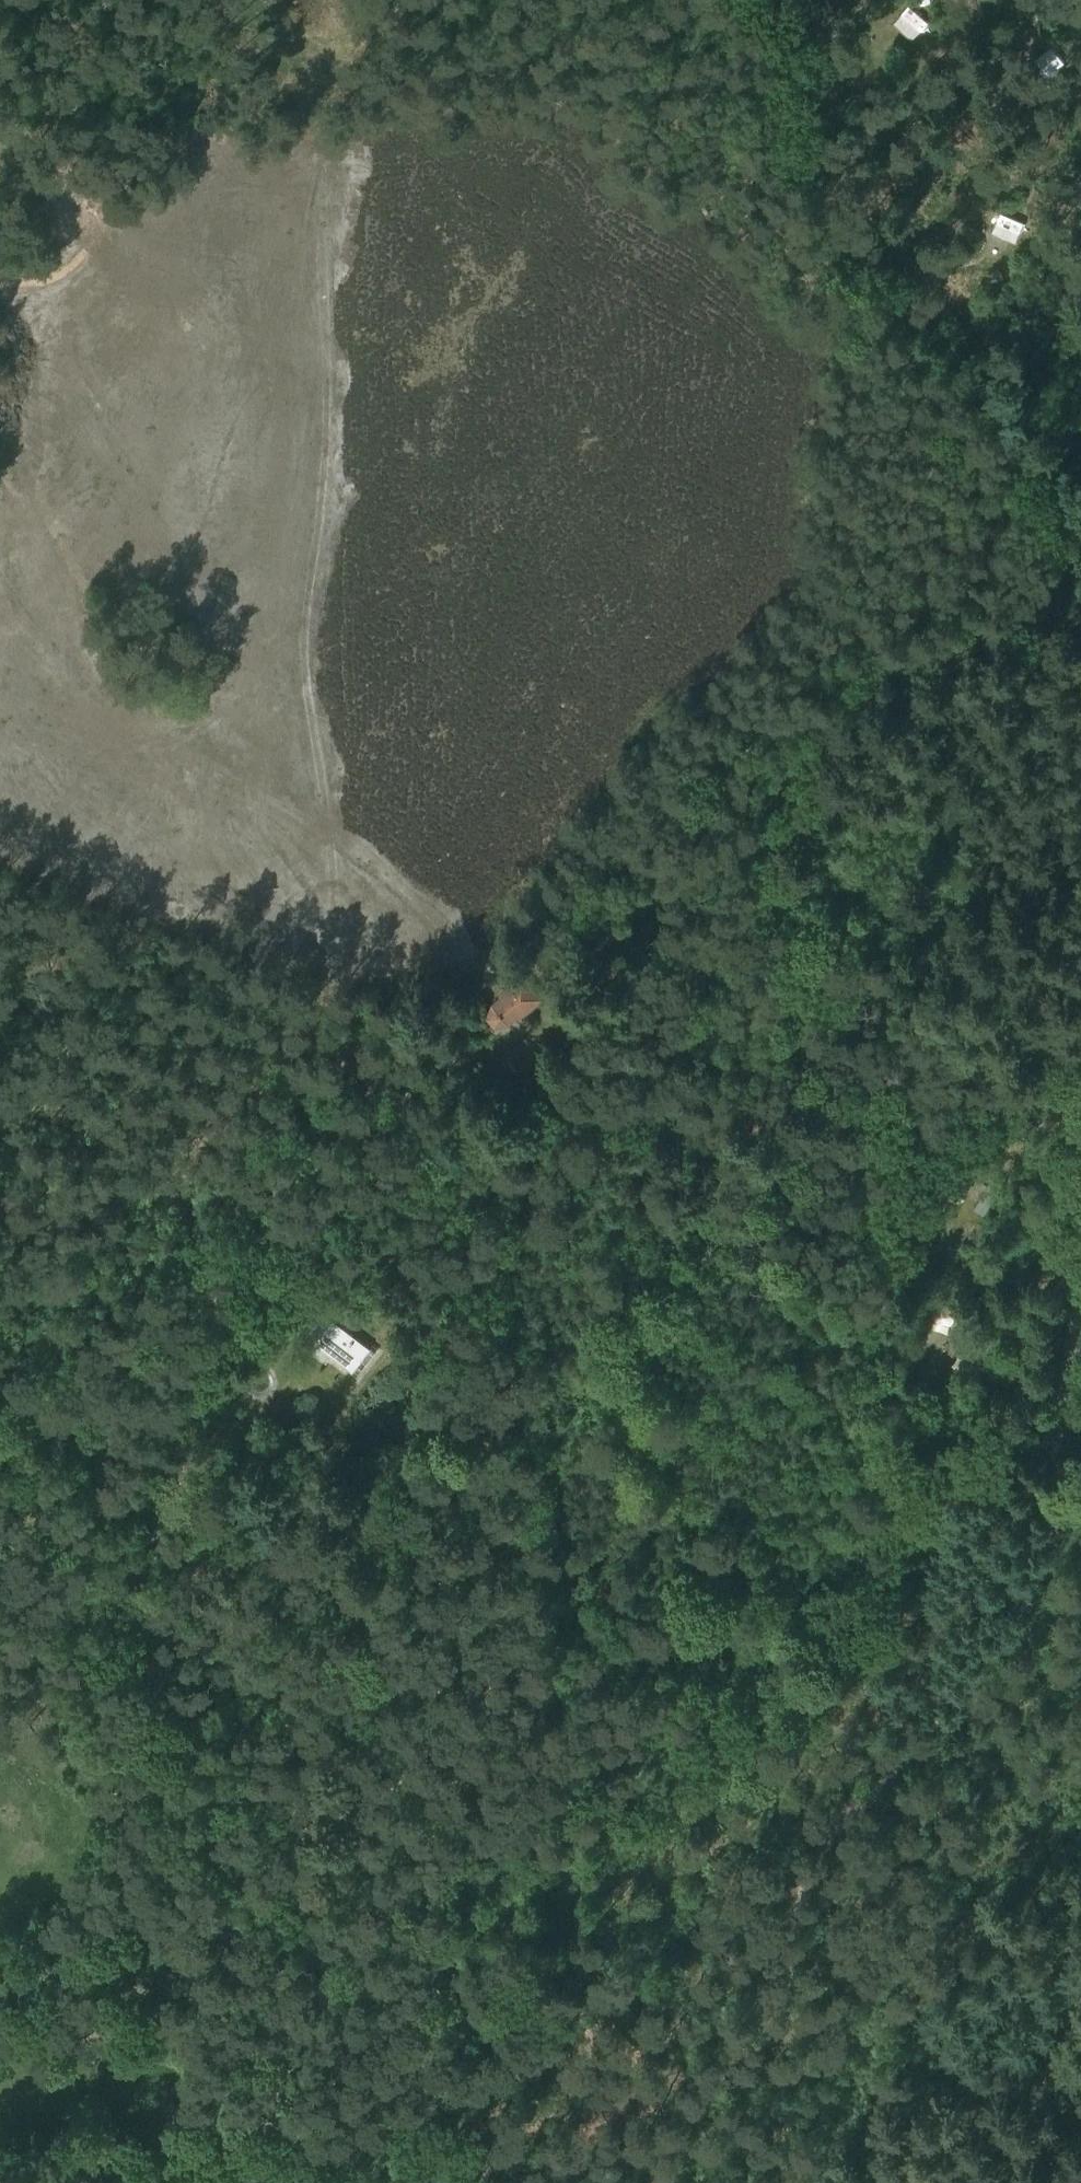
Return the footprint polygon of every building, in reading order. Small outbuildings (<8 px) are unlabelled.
[(913,0),(896,19),(916,36),(932,17),(913,0)] [(491,1003),(486,1017),(492,1026),(507,1023),(515,1018),(516,1020),(544,998),(523,973),(511,983),(510,982),(498,991),(501,996),(491,1003)] [(936,1307),(935,1325),(952,1325),(953,1308),(936,1307)] [(330,1318),(312,1342),(351,1371),(369,1347),(330,1318)]
